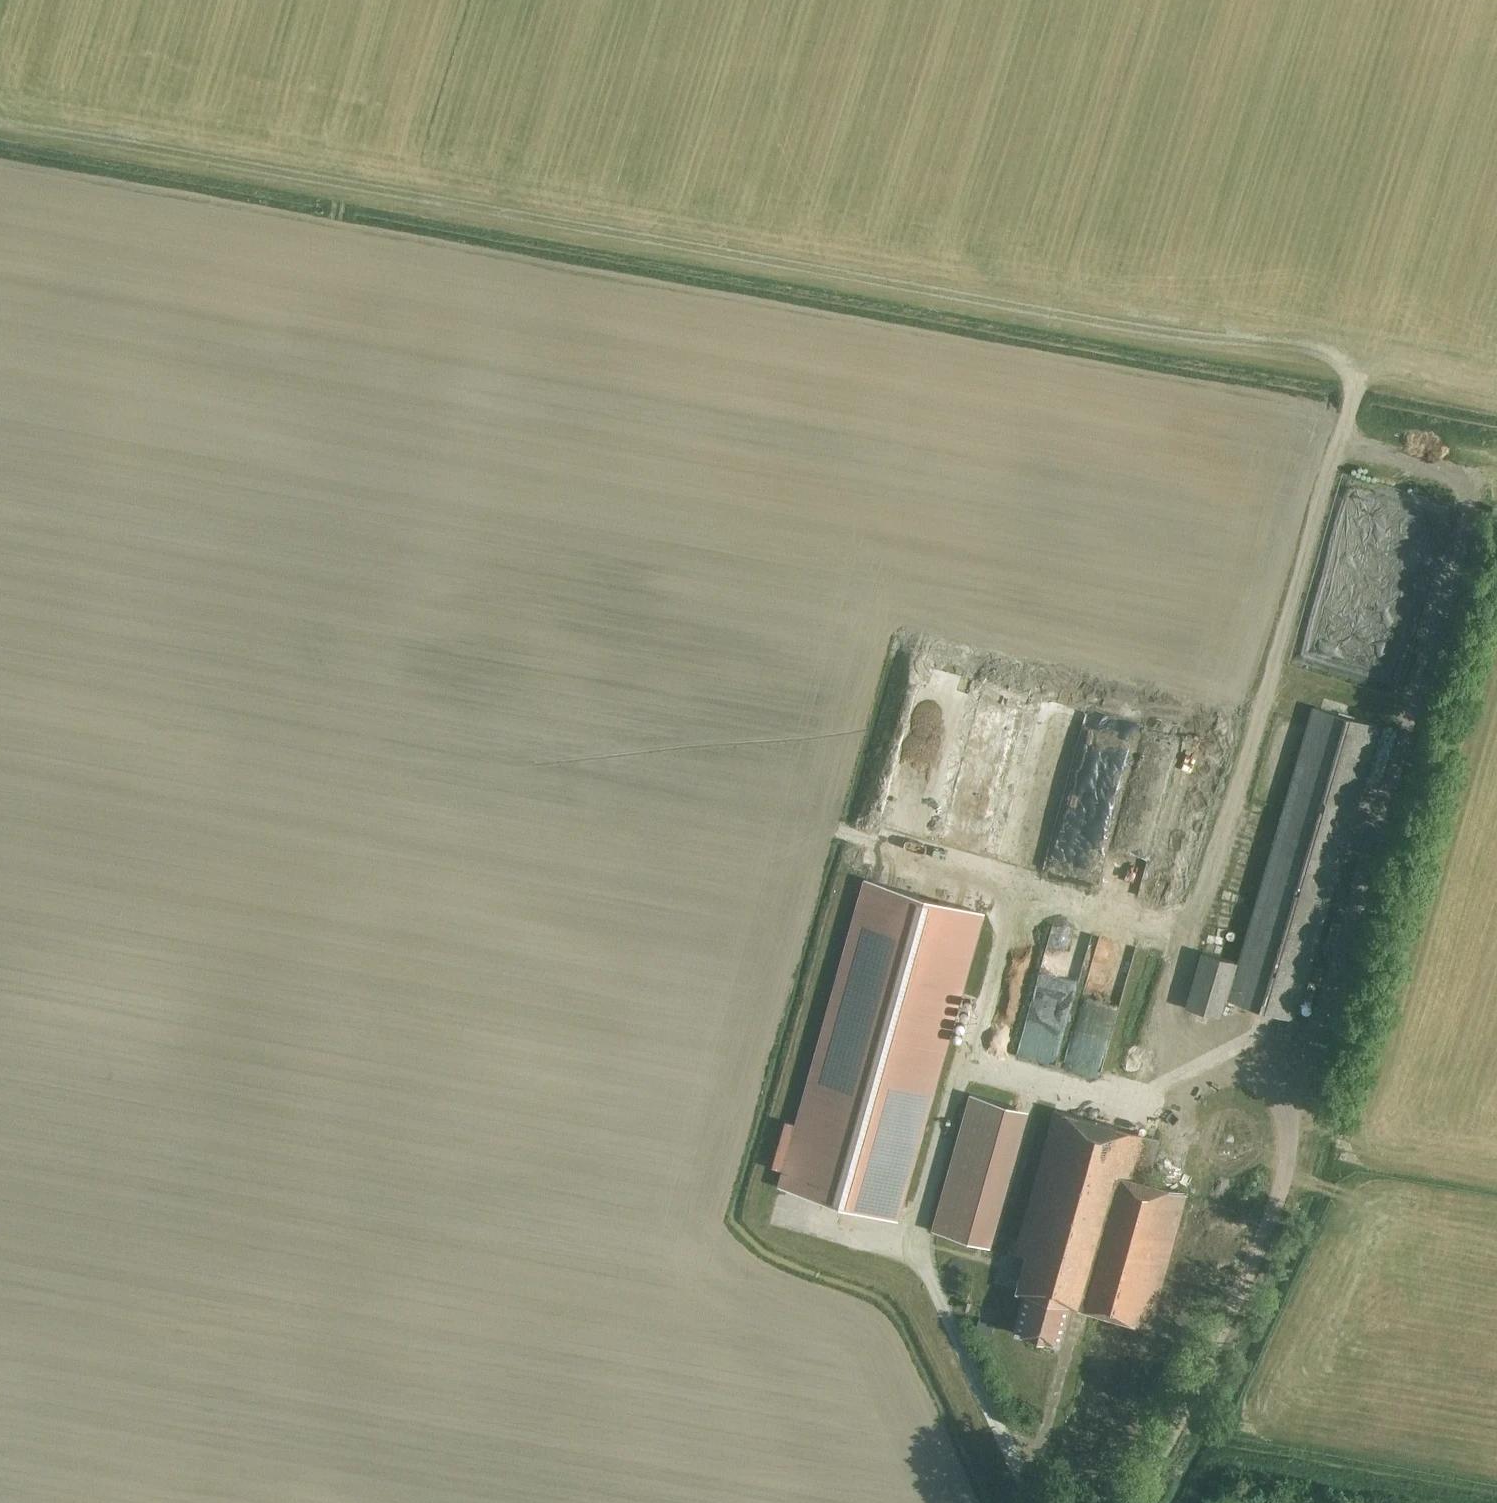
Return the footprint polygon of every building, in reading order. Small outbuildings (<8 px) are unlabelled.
[(1226,998),(1294,1019),(1381,725),(1313,705),(1238,961),(1204,951),(1187,1007),(1220,1016),(1226,998)] [(994,841),(1008,844),(1022,778),(1008,775),(994,841)] [(983,912),(867,879),(781,1186),(897,1219),(983,912)] [(1087,993),(1069,1060),(1106,1070),(1124,1002),(1087,993)] [(933,1229),(979,1242),(1016,1108),(970,1095),(933,1229)] [(1159,1138),(1053,1109),(1014,1252),(1024,1255),(1015,1290),(1026,1293),(1016,1329),(1058,1341),(1068,1304),(1149,1327),(1186,1193),(1147,1182),(1159,1138)]
